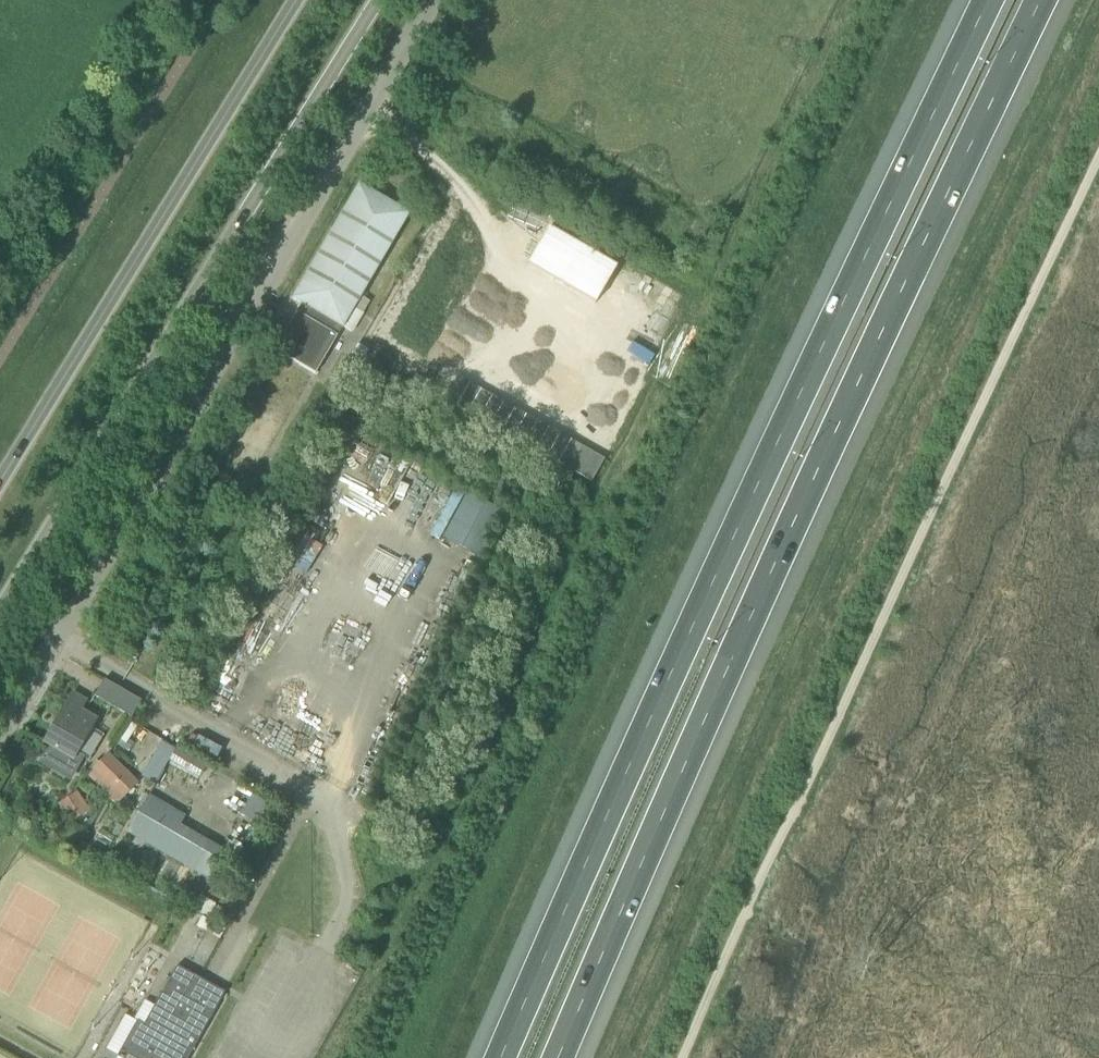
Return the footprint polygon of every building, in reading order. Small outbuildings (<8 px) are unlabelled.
[(409,214),(359,184),(292,298),(301,303),(342,327),(409,214)] [(552,216),(530,254),(597,293),(619,255),(552,216)] [(361,296),(354,307),(363,313),(370,301),(361,296)] [(315,373),(342,327),(301,303),(274,350),(315,373)] [(458,378),(445,400),(456,407),(469,384),(458,378)] [(456,407),(468,413),(480,390),(469,384),(456,407)] [(492,397),(480,390),(468,413),(479,420),(492,397)] [(492,397),(479,420),(490,426),(503,403),(492,397)] [(502,433),(515,410),(503,403),(490,426),(502,433)] [(526,416),(515,410),(502,433),(513,439),(526,416)] [(524,445),(537,423),(526,416),(513,439),(524,445)] [(549,429),(537,423),(524,445),(536,452),(549,429)] [(536,452),(547,458),(560,436),(549,429),(536,452)] [(571,442),(560,436),(547,458),(559,465),(571,442)] [(559,465),(570,471),(583,449),(571,442),(559,465)] [(570,471),(581,478),(594,455),(583,449),(570,471)] [(594,455),(581,478),(593,484),(606,461),(594,455)] [(203,499),(215,506),(225,489),(213,482),(203,499)] [(444,537),(482,556),(504,512),(467,493),(444,537)] [(142,701),(104,679),(95,696),(132,718),(142,701)] [(73,693),(44,742),(52,747),(44,760),(72,777),(83,757),(77,754),(97,720),(81,710),(86,701),(73,693)] [(134,743),(129,740),(137,727),(131,722),(116,744),(128,752),(134,743)] [(162,741),(143,775),(155,781),(174,748),(162,741)] [(106,792),(105,794),(115,804),(136,783),(108,755),(89,775),(95,781),(106,792)] [(69,823),(89,811),(77,792),(57,804),(69,823)] [(128,832),(164,853),(209,879),(225,852),(181,825),(186,817),(149,795),(128,832)] [(243,812),(256,820),(266,802),(252,795),(243,812)] [(225,993),(177,966),(144,1025),(137,1021),(117,1056),(120,1057),(188,1057),(225,993)]
